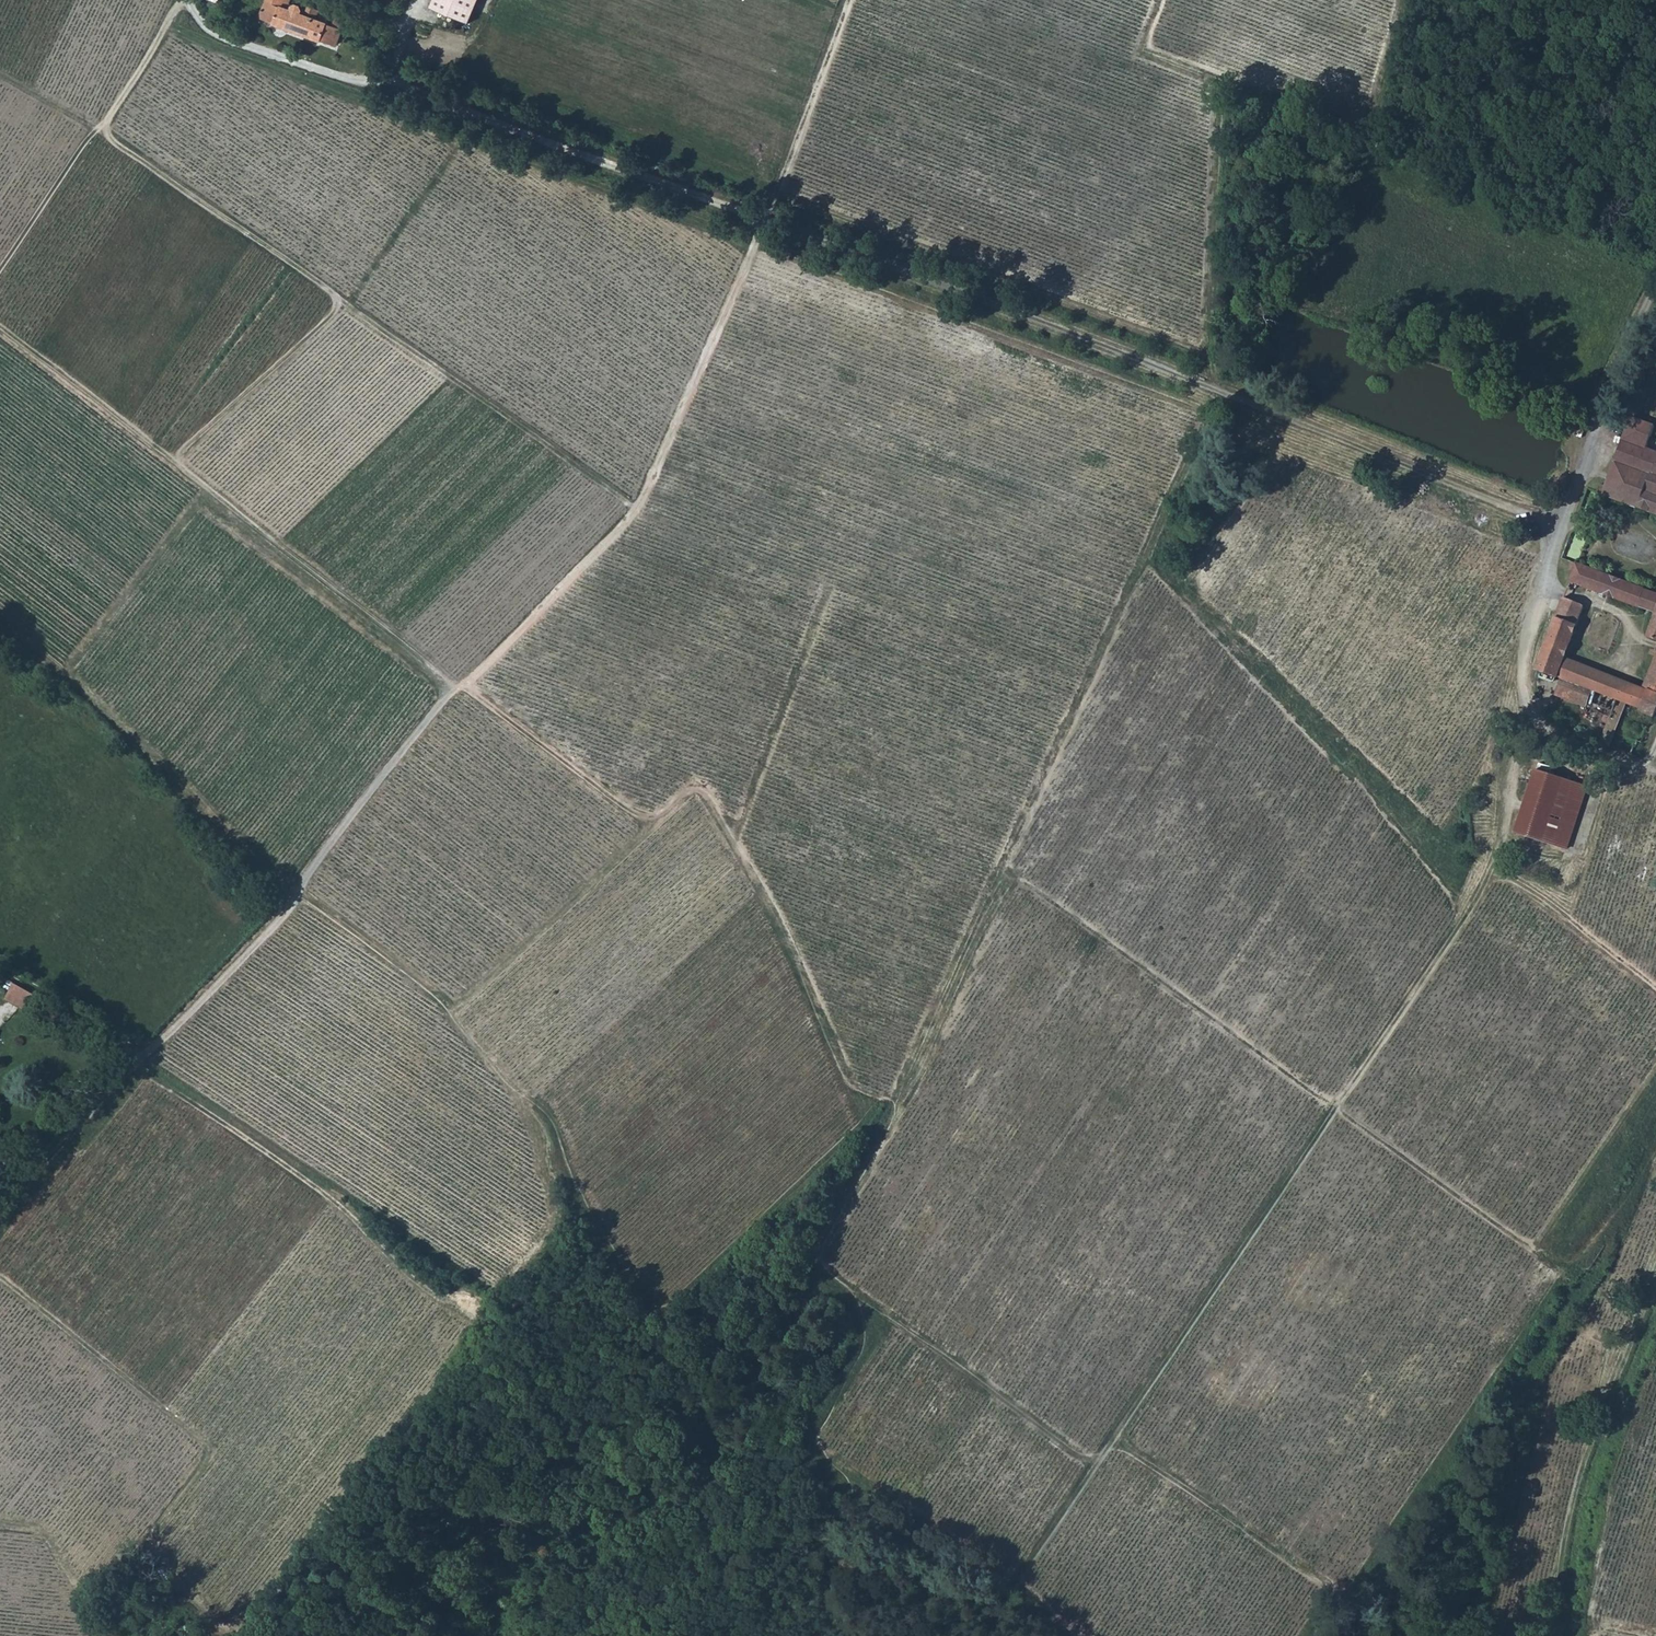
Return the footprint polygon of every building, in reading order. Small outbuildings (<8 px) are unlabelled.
[(261,16),(275,21),(274,23),(290,29),(322,41),(323,39),(337,44),(346,21),(336,17),(332,25),(315,18),(317,11),(307,7),(305,12),(301,10),(300,7),(296,6),(294,8),(288,5),(290,0),(267,0),(261,16)] [(431,6),(468,22),(478,0),(434,0),(431,6)] [(1655,425),(1631,416),(1623,440),(1647,448),(1655,425)] [(1604,492),(1655,511),(1655,451),(1647,448),(1623,440),(1607,484),(1602,482),(1600,490),(1599,490),(1604,492)] [(1653,590),(1578,562),(1573,560),(1570,567),(1575,570),(1573,579),(1625,598),(1655,610),(1655,591),(1653,590)] [(1548,642),(1538,666),(1543,668),(1541,674),(1552,678),(1555,673),(1557,674),(1570,642),(1584,605),(1565,597),(1548,642)] [(1655,715),(1655,713),(1655,656),(1653,664),(1643,687),(1585,664),(1569,658),(1562,676),(1579,682),(1596,690),(1592,700),(1613,710),(1601,740),(1610,743),(1627,701),(1640,707),(1639,709),(1655,715)] [(1579,682),(1562,676),(1558,685),(1557,689),(1590,703),(1592,700),(1596,690),(1579,682)] [(1525,796),(1514,828),(1565,845),(1571,827),(1585,783),(1567,777),(1535,766),(1525,796)] [(36,996),(12,982),(5,998),(29,1010),(36,996)]
